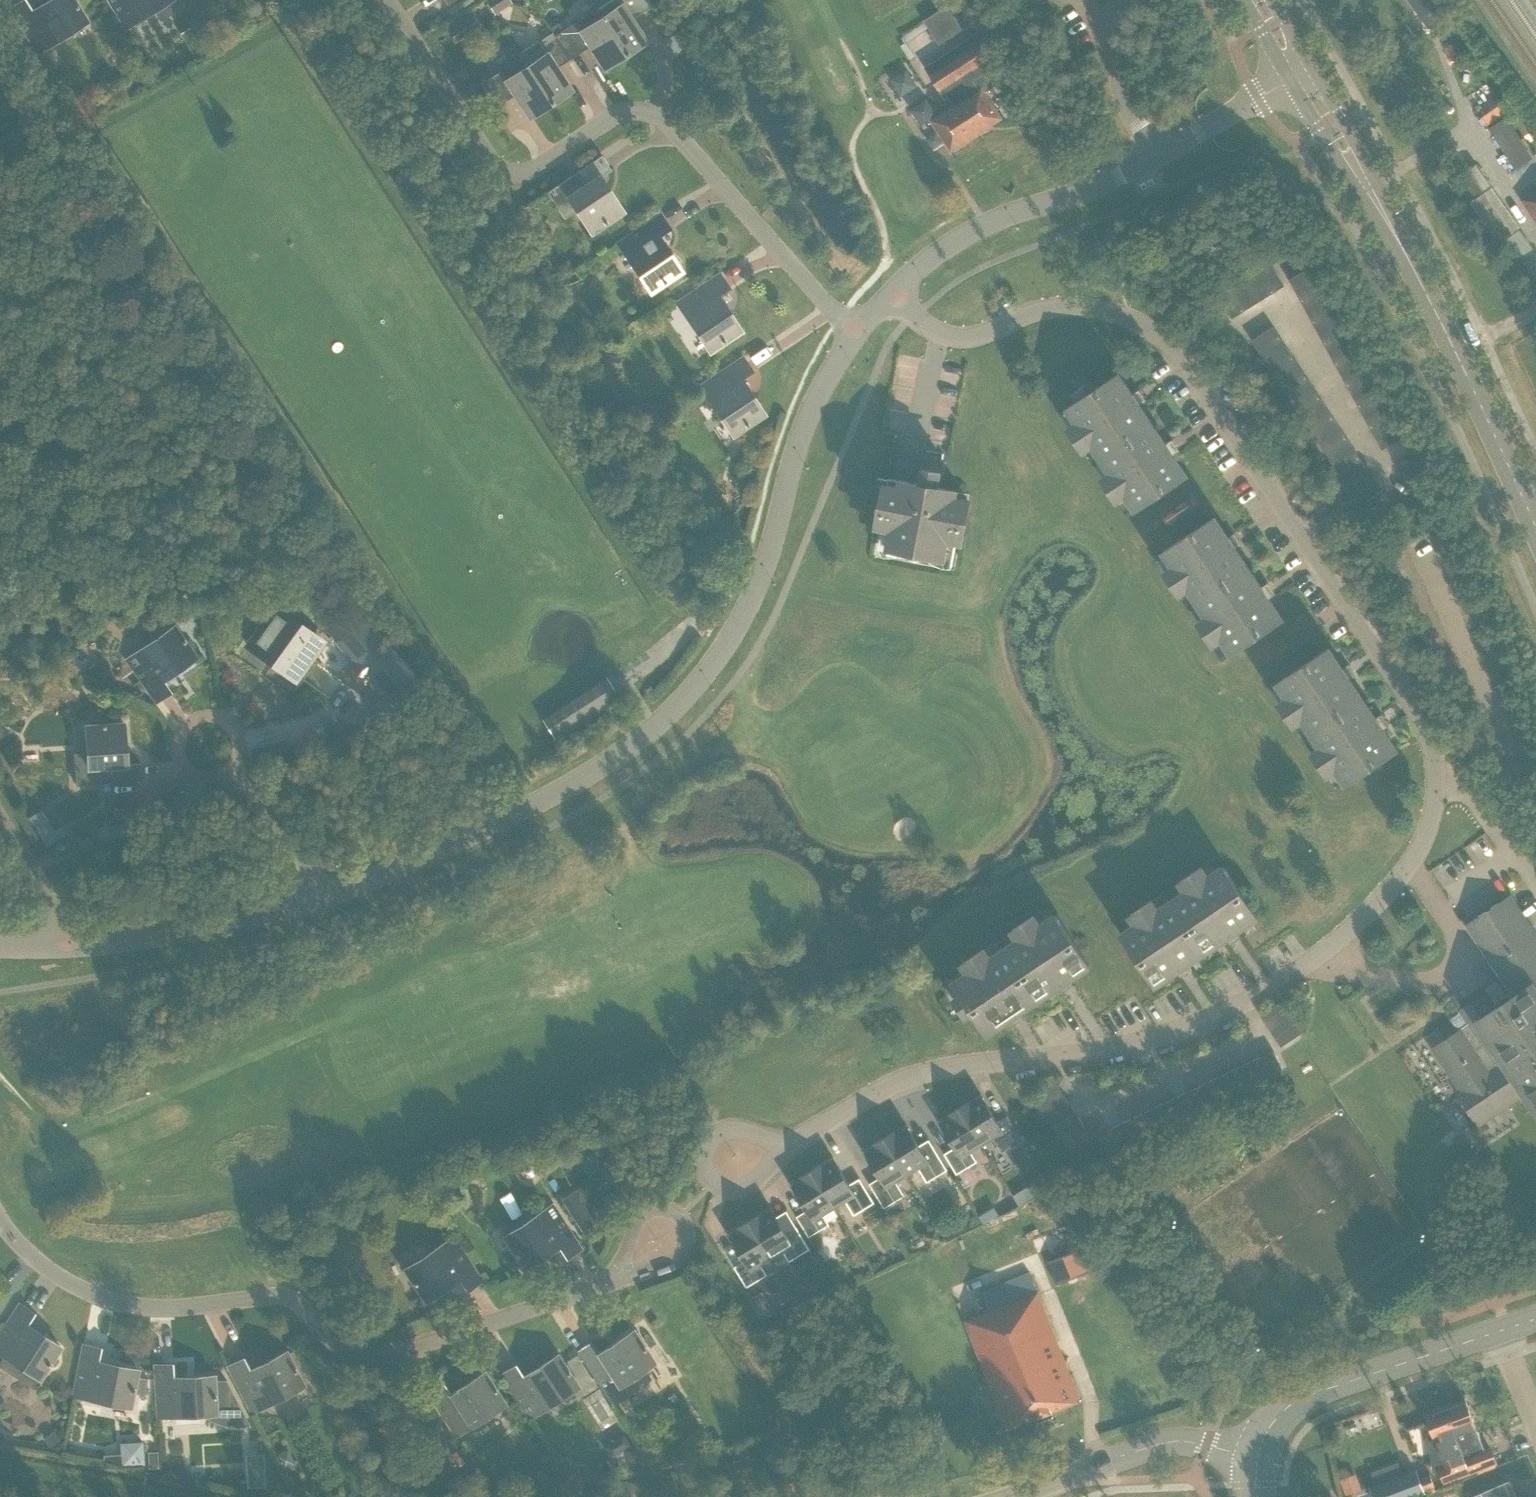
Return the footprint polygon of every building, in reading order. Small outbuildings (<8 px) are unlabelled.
[(39,52),(88,21),(75,0),(49,0),(33,10),(26,0),(24,0),(11,8),(39,52)] [(154,10),(161,20),(183,7),(179,0),(110,0),(127,27),(154,10)] [(512,3),(510,0),(487,0),(495,13),(512,3)] [(626,54),(646,41),(631,18),(653,4),(650,0),(590,0),(595,8),(626,54)] [(961,27),(948,7),(927,20),(940,41),(961,27)] [(626,54),(595,8),(555,35),(570,59),(590,45),(605,68),(626,54)] [(469,13),(446,28),(454,40),(477,24),(469,13)] [(518,54),(521,57),(551,103),(571,90),(557,67),(570,59),(555,35),(552,31),(518,54)] [(993,65),(994,64),(976,35),(927,67),(946,95),(953,91),(961,102),(945,112),(933,120),(952,149),(1001,117),(984,92),(1002,80),(993,65)] [(198,37),(187,43),(194,55),(205,48),(198,37)] [(480,84),(495,107),(515,94),(530,117),(551,103),(521,57),(480,84)] [(42,59),(31,66),(40,79),(51,73),(42,59)] [(1489,128),(1516,168),(1533,157),(1507,117),(1489,128)] [(611,169),(602,155),(547,192),(548,193),(549,192),(565,217),(576,209),(592,232),(623,211),(600,177),(611,169)] [(1474,194),(1490,184),(1477,164),(1461,175),(1474,194)] [(1519,258),(1534,248),(1519,225),(1493,187),(1471,202),(1499,242),(1505,238),(1519,258)] [(1522,198),(1535,219),(1535,189),(1522,198)] [(545,231),(527,205),(510,217),(528,242),(545,231)] [(671,228),(661,214),(618,243),(650,292),(682,270),(659,236),(671,228)] [(1276,270),(1271,263),(1260,270),(1265,277),(1276,270)] [(1312,266),(1305,270),(1311,282),(1319,277),(1312,266)] [(1250,276),(1264,298),(1274,291),(1269,284),(1265,277),(1260,270),(1250,276)] [(1280,277),(1276,270),(1265,277),(1269,284),(1280,277)] [(1311,282),(1305,270),(1297,274),(1304,286),(1311,282)] [(730,288),(720,274),(677,303),(710,351),(742,330),(719,296),(730,288)] [(1304,286),(1297,274),(1290,278),(1296,290),(1304,286)] [(1240,282),(1254,304),(1264,298),(1250,276),(1240,282)] [(1269,284),(1274,291),(1285,285),(1280,277),(1269,284)] [(1296,290),(1302,300),(1324,288),(1319,277),(1311,282),(1304,286),(1296,290)] [(1230,289),(1234,296),(1239,303),(1244,311),(1254,304),(1240,282),(1230,289)] [(1324,288),(1302,300),(1308,311),(1330,298),(1324,288)] [(1234,296),(1230,289),(1219,296),(1223,303),(1234,296)] [(1234,296),(1223,303),(1228,310),(1239,303),(1234,296)] [(1308,311),(1313,321),(1336,309),(1330,298),(1308,311)] [(1239,303),(1228,310),(1233,318),(1244,311),(1239,303)] [(1336,309),(1313,321),(1319,332),(1342,319),(1336,309)] [(1319,332),(1325,342),(1347,330),(1342,319),(1319,332)] [(1281,336),(1274,326),(1267,330),(1274,341),(1281,336)] [(1274,341),(1267,330),(1260,335),(1267,346),(1274,341)] [(1347,330),(1325,342),(1331,353),(1353,340),(1347,330)] [(1260,335),(1252,340),(1259,351),(1267,346),(1260,335)] [(1267,346),(1259,351),(1266,361),(1287,346),(1281,336),(1274,341),(1267,346)] [(1331,353),(1336,363),(1359,351),(1353,340),(1331,353)] [(1287,346),(1266,361),(1273,371),(1294,356),(1287,346)] [(1359,351),(1336,363),(1342,374),(1365,362),(1359,351)] [(1294,356),(1273,371),(1279,381),(1301,366),(1294,356)] [(753,371),(743,357),(700,386),(733,435),(765,413),(742,379),(753,371)] [(1342,374),(1348,384),(1370,372),(1365,362),(1342,374)] [(1301,366),(1279,381),(1286,391),(1307,376),(1301,366)] [(1370,372),(1348,384),(1354,395),(1376,383),(1370,372)] [(1091,380),(1075,390),(1080,398),(1069,406),(1079,422),(1069,429),(1083,449),(1093,442),(1103,457),(1152,424),(1139,404),(1146,400),(1139,389),(1132,394),(1118,373),(1096,388),(1091,380)] [(1307,376),(1286,391),(1292,401),(1314,386),(1307,376)] [(1382,393),(1376,383),(1354,395),(1359,405),(1382,393)] [(1314,386),(1292,401),(1299,411),(1320,396),(1314,386)] [(1359,405),(1365,416),(1388,404),(1382,393),(1359,405)] [(1320,396),(1299,411),(1306,421),(1327,406),(1320,396)] [(1388,404),(1365,416),(1371,426),(1393,414),(1388,404)] [(1327,406),(1306,421),(1312,430),(1334,416),(1327,406)] [(1384,433),(1391,429),(1399,425),(1393,414),(1371,426),(1376,437),(1384,433)] [(1334,416),(1312,430),(1319,440),(1340,426),(1334,416)] [(1165,444),(1152,424),(1103,457),(1113,472),(1103,479),(1116,499),(1126,492),(1137,508),(1186,475),(1172,454),(1179,450),(1172,439),(1165,444)] [(1391,429),(1398,440),(1405,436),(1399,425),(1391,429)] [(1340,426),(1319,440),(1325,450),(1347,436),(1340,426)] [(1390,444),(1398,440),(1391,429),(1384,433),(1390,444)] [(1383,448),(1390,444),(1384,433),(1376,437),(1383,448)] [(1347,436),(1325,450),(1332,460),(1353,446),(1347,436)] [(1353,446),(1332,460),(1338,470),(1360,456),(1353,446)] [(1360,456),(1338,470),(1345,480),(1352,476),(1359,471),(1367,466),(1360,456)] [(958,537),(962,538),(969,499),(956,497),(957,491),(939,487),(942,471),(941,471),(943,462),(926,459),(921,484),(901,480),(900,486),(888,484),(880,523),(884,523),(879,551),(892,553),(904,551),(916,557),(929,556),(941,563),(953,565),(958,537)] [(1359,471),(1366,482),(1374,477),(1367,466),(1359,471)] [(1352,476),(1359,486),(1366,482),(1359,471),(1352,476)] [(1345,480),(1352,491),(1359,486),(1352,476),(1345,480)] [(1383,489),(1370,498),(1376,508),(1390,499),(1383,489)] [(1242,543),(1235,533),(1228,538),(1214,517),(1164,550),(1175,566),(1165,572),(1179,592),(1189,586),(1199,601),(1248,568),(1235,548),(1242,543)] [(1222,636),(1233,652),(1282,619),(1268,598),(1275,593),(1268,583),(1261,587),(1248,568),(1199,601),(1209,616),(1199,622),(1212,642),(1222,636)] [(295,678),(322,641),(276,608),(249,645),(295,678)] [(365,619),(339,640),(386,696),(412,674),(365,619)] [(163,680),(197,657),(175,625),(127,659),(157,701),(171,691),(163,680)] [(1356,674),(1349,664),(1342,668),(1328,648),(1278,681),(1289,697),(1279,703),(1293,723),(1302,717),(1312,732),(1362,699),(1349,679),(1356,674)] [(619,696),(607,677),(543,718),(555,738),(619,696)] [(1336,767),(1347,783),(1396,749),(1382,729),(1389,724),(1382,714),(1375,718),(1362,699),(1312,732),(1323,747),(1313,753),(1326,773),(1336,767)] [(127,764),(125,722),(86,725),(88,752),(74,753),(77,785),(142,780),(141,763),(127,764)] [(47,818),(34,826),(47,847),(67,834),(62,826),(55,831),(47,818)] [(130,821),(111,826),(113,837),(132,832),(130,821)] [(88,835),(79,841),(85,851),(94,845),(88,835)] [(1257,915),(1224,865),(1208,876),(1201,866),(1181,879),(1188,889),(1173,899),(1206,949),(1226,936),(1231,943),(1241,936),(1236,929),(1257,915)] [(1462,1090),(1459,1093),(1463,1099),(1463,1103),(1470,1114),(1474,1115),(1478,1122),(1524,1091),(1535,1109),(1535,939),(1508,898),(1469,924),(1515,994),(1491,1009),(1482,996),(1462,1009),(1470,1021),(1432,1046),(1462,1090)] [(1186,962),(1206,949),(1173,899),(1158,909),(1151,900),(1131,913),(1138,923),(1122,934),(1155,983),(1176,969),(1181,976),(1191,969),(1186,962)] [(1089,963),(1056,914),(1040,925),(1034,915),(1014,928),(1020,938),(1005,948),(1039,997),(1058,984),(1063,991),(1073,984),(1069,977),(1089,963)] [(1019,1011),(1039,997),(1005,948),(990,958),(984,948),(964,961),(971,971),(954,982),(962,994),(954,999),(965,1015),(973,1009),(988,1032),(1009,1017),(1013,1024),(1023,1018),(1019,1011)] [(1289,1011),(1282,1000),(1261,1014),(1268,1025),(1289,1011)] [(1289,1011),(1268,1025),(1274,1035),(1282,1030),(1288,1026),(1296,1021),(1289,1011)] [(1288,1026),(1295,1036),(1303,1031),(1296,1021),(1288,1026)] [(1282,1030),(1289,1041),(1295,1036),(1288,1026),(1282,1030)] [(1274,1035),(1281,1046),(1289,1041),(1282,1030),(1274,1035)] [(1262,1055),(1266,1063),(1278,1057),(1274,1049),(1262,1055)] [(1270,1070),(1281,1065),(1278,1057),(1266,1063),(1270,1070)] [(1270,1070),(1274,1078),(1285,1073),(1281,1065),(1270,1070)] [(998,1121),(983,1096),(975,1100),(974,1098),(960,1107),(983,1144),(994,1137),(1002,1151),(1023,1139),(1008,1114),(998,1121)] [(960,1107),(946,1115),(947,1117),(940,1122),(955,1146),(945,1153),(957,1173),(978,1161),(972,1151),(983,1144),(960,1107)] [(1077,1128),(1084,1139),(1091,1134),(1084,1124),(1077,1128)] [(948,1169),(933,1144),(923,1150),(908,1126),(901,1130),(899,1128),(885,1137),(908,1174),(919,1167),(928,1181),(948,1169)] [(1070,1133),(1077,1143),(1084,1139),(1077,1128),(1070,1133)] [(1111,1128),(1100,1133),(1103,1141),(1115,1135),(1111,1128)] [(1063,1138),(1070,1148),(1077,1143),(1070,1133),(1063,1138)] [(1115,1135),(1103,1141),(1107,1148),(1118,1143),(1115,1135)] [(897,1181),(908,1174),(885,1137),(871,1145),(872,1147),(865,1152),(880,1176),(870,1183),(885,1207),(905,1195),(897,1181)] [(1107,1148),(1111,1156),(1122,1151),(1118,1143),(1107,1148)] [(850,1183),(835,1159),(828,1163),(827,1161),(812,1170),(835,1207),(846,1200),(855,1214),(875,1202),(860,1177),(850,1183)] [(824,1214),(835,1207),(812,1170),(798,1178),(800,1180),(792,1185),(807,1209),(797,1215),(809,1236),(830,1223),(824,1214)] [(594,1223),(580,1199),(567,1208),(581,1232),(594,1223)] [(553,1204),(504,1236),(525,1268),(559,1246),(567,1257),(581,1248),(553,1204)] [(993,1207),(980,1215),(985,1224),(998,1216),(993,1207)] [(788,1234),(773,1209),(766,1213),(764,1211),(750,1220),(773,1257),(784,1251),(790,1261),(811,1248),(798,1228),(788,1234)] [(762,1264),(773,1257),(750,1220),(736,1228),(737,1231),(730,1235),(745,1260),(735,1266),(747,1287),(768,1274),(762,1264)] [(454,1237),(405,1268),(426,1300),(460,1278),(468,1290),(482,1280),(454,1237)] [(1060,1285),(1090,1273),(1082,1251),(1051,1263),(1060,1285)] [(966,1320),(1009,1428),(1038,1416),(1040,1421),(1056,1415),(1054,1410),(1081,1399),(1039,1292),(966,1320)] [(0,1334),(0,1352),(4,1355),(0,1361),(0,1364),(35,1387),(41,1379),(62,1346),(27,1324),(35,1312),(20,1303),(0,1334)] [(592,1341),(578,1350),(613,1405),(614,1404),(614,1403),(638,1388),(631,1377),(655,1362),(634,1330),(599,1352),(592,1341)] [(84,1344),(74,1395),(131,1407),(134,1392),(144,1394),(148,1377),(138,1375),(139,1369),(98,1361),(101,1348),(84,1344)] [(250,1370),(244,1358),(229,1366),(253,1412),(305,1385),(287,1351),(250,1370)] [(523,1376),(516,1365),(502,1374),(530,1418),(579,1386),(558,1354),(523,1376)] [(174,1377),(173,1364),(156,1365),(159,1417),(208,1414),(227,1420),(248,1420),(227,1380),(215,1381),(215,1375),(174,1377)] [(450,1394),(443,1382),(428,1391),(457,1435),(506,1403),(485,1371),(450,1394)] [(980,1393),(970,1397),(972,1405),(983,1401),(980,1393)] [(1444,1405),(1471,1472),(1498,1461),(1492,1446),(1484,1448),(1465,1398),(1444,1405)] [(1434,1439),(1430,1440),(1435,1469),(1440,1467),(1445,1481),(1471,1472),(1444,1405),(1424,1413),(1434,1439)] [(54,1431),(43,1439),(49,1446),(60,1438),(54,1431)] [(634,1445),(625,1451),(634,1465),(644,1459),(634,1445)] [(157,1450),(147,1450),(148,1466),(158,1466),(157,1450)] [(1374,1496),(1413,1496),(1436,1488),(1431,1474),(1419,1479),(1415,1470),(1370,1487),(1374,1496)] [(1340,1478),(1346,1495),(1363,1489),(1356,1472),(1340,1478)] [(1507,1481),(1471,1496),(1515,1496),(1508,1480),(1507,1481)]
